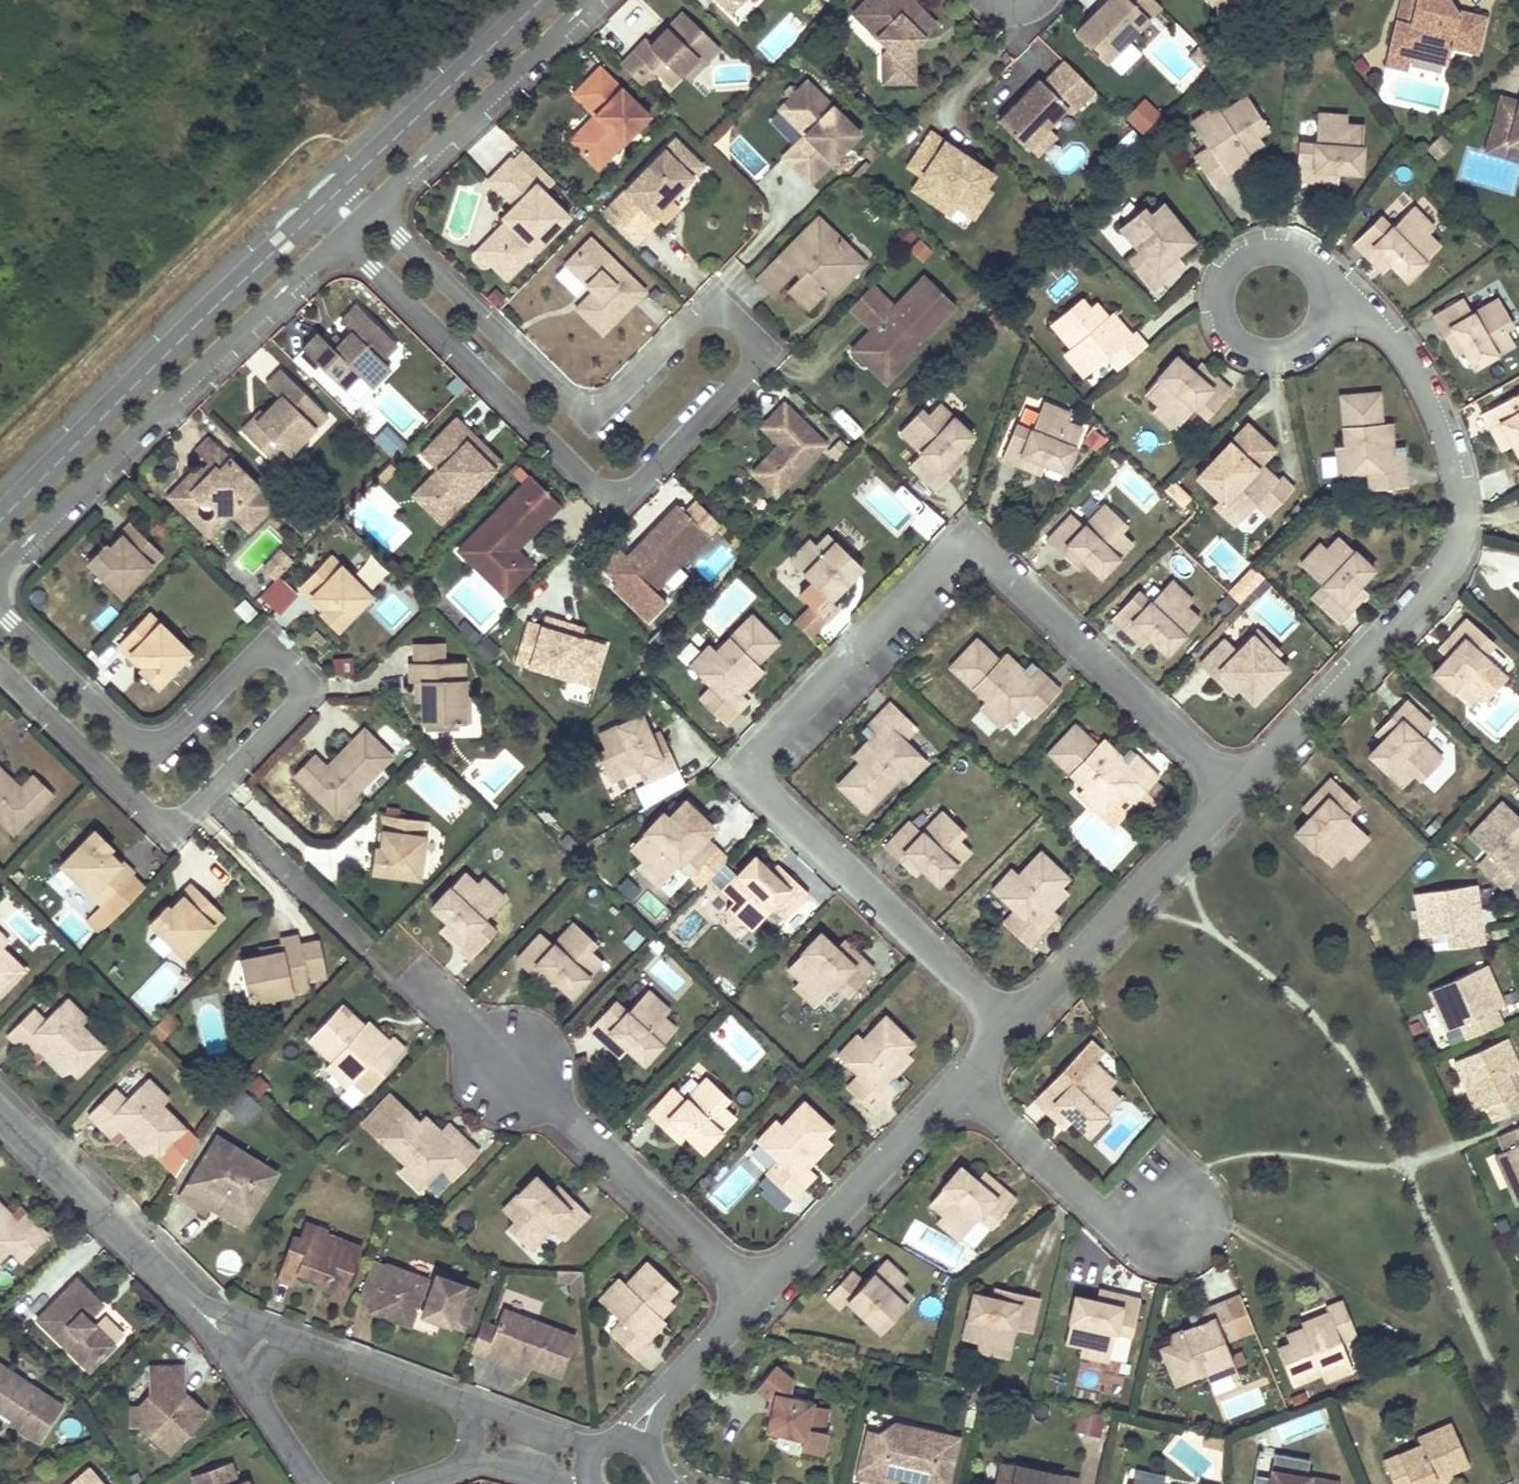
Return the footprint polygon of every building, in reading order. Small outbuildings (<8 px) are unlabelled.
[(716,2),(727,13),(738,2),(735,0),(717,0),(716,2)] [(878,0),(863,0),(853,10),(862,20),(880,2),(878,0)] [(892,62),(892,89),(923,89),(923,53),(918,49),(927,40),(931,44),(944,31),(922,9),(927,3),(924,0),(878,0),(880,2),(862,20),(898,56),(892,62)] [(1154,0),(1108,0),(1075,33),(1105,63),(1161,7),(1154,0)] [(1208,0),(1217,13),(1234,0),(1209,0),(1208,0)] [(1408,19),(1396,16),(1388,47),(1407,52),(1444,62),(1449,44),(1475,50),(1483,15),(1457,9),(1455,14),(1444,11),(1446,0),(1413,0),(1408,19)] [(1413,0),(1400,0),(1396,16),(1408,19),(1413,0)] [(1457,9),(1450,0),(1446,0),(1444,11),(1455,14),(1457,9)] [(644,36),(619,62),(640,83),(652,70),(667,84),(680,71),(678,69),(693,53),(702,62),(718,46),(681,10),(650,42),(644,36)] [(923,53),(931,44),(927,40),(918,49),(923,53)] [(1407,52),(1388,47),(1384,61),(1403,66),(1407,52)] [(702,62),(693,53),(678,69),(680,71),(687,78),(702,62)] [(1094,90),(1063,60),(1042,82),(1038,79),(998,120),(1027,149),(1029,147),(1048,128),(1067,108),(1072,113),(1094,90)] [(647,114),(598,65),(579,83),(601,105),(593,113),(597,117),(572,143),(595,166),(647,114)] [(809,180),(858,129),(804,78),(781,102),(807,127),(802,132),(811,140),(790,161),(809,180)] [(601,105),(579,83),(571,92),(593,113),(601,105)] [(1191,153),(1211,183),(1225,174),(1219,164),(1240,150),(1260,137),(1255,129),(1263,123),(1244,94),(1219,111),(1213,102),(1188,118),(1205,144),(1191,153)] [(1493,126),(1511,131),(1508,142),(1518,145),(1518,101),(1501,96),(1493,126)] [(807,127),(781,102),(776,107),(802,132),(807,127)] [(1294,172),(1312,174),(1312,163),(1338,165),(1359,167),(1362,121),(1344,120),(1345,111),(1316,109),(1314,139),(1296,138),(1294,172)] [(597,117),(593,113),(567,139),(572,143),(597,117)] [(1508,142),(1511,131),(1493,126),(1486,151),(1504,156),(1508,142)] [(1048,128),(1029,147),(1038,155),(1057,136),(1048,128)] [(993,172),(931,130),(907,164),(921,174),(912,187),(940,206),(950,191),(978,210),(991,190),(984,186),(993,172)] [(790,161),(811,140),(802,132),(781,153),(790,161)] [(671,138),(662,148),(690,175),(699,165),(671,138)] [(603,209),(634,239),(654,218),(651,215),(690,175),(662,148),(603,209)] [(551,180),(518,149),(508,159),(506,158),(485,180),(511,205),(519,213),(495,239),(500,244),(500,249),(487,262),(505,279),(566,216),(541,191),(551,180)] [(1219,164),(1225,174),(1247,159),(1240,150),(1219,164)] [(1312,174),(1337,176),(1338,165),(1312,163),(1312,174)] [(973,216),(978,210),(950,191),(940,206),(950,213),(956,204),(973,216)] [(1126,258),(1151,286),(1163,275),(1156,267),(1175,250),(1190,236),(1159,201),(1147,212),(1140,205),(1119,224),(1139,247),(1126,258)] [(1352,239),(1365,251),(1370,245),(1388,262),(1406,278),(1439,244),(1426,232),(1433,224),(1410,202),(1390,224),(1378,212),(1352,239)] [(475,250),(487,262),(500,249),(500,244),(495,239),(519,213),(511,205),(500,217),(504,220),(475,250)] [(816,216),(756,278),(770,292),(793,269),(799,275),(786,288),(805,306),(820,291),(811,282),(815,277),(831,292),(844,279),(837,272),(855,254),(816,216)] [(643,289),(588,237),(563,264),(585,285),(588,281),(594,287),(591,291),(575,308),(601,333),(643,289)] [(1370,245),(1365,251),(1383,268),(1388,262),(1370,245)] [(1156,267),(1163,275),(1182,258),(1175,250),(1156,267)] [(855,254),(837,272),(844,279),(861,260),(855,254)] [(870,282),(848,305),(870,327),(851,347),(866,362),(876,351),(888,363),(902,348),(909,355),(925,339),(922,335),(954,302),(923,272),(893,304),(870,282)] [(594,287),(588,281),(585,285),(591,291),(594,287)] [(1431,312),(1440,329),(1448,325),(1461,346),(1470,364),(1512,341),(1503,324),(1510,320),(1498,297),(1469,313),(1460,296),(1431,312)] [(1118,364),(1145,341),(1134,328),(1125,335),(1109,316),(1095,299),(1087,306),(1079,297),(1051,320),(1071,343),(1065,348),(1084,370),(1107,351),(1118,364)] [(315,331),(300,346),(341,387),(355,372),(372,388),(375,384),(390,369),(383,361),(398,346),(358,306),(342,323),(353,333),(344,342),(339,347),(342,350),(339,354),(329,346),(315,331)] [(1125,335),(1134,328),(1117,309),(1109,316),(1125,335)] [(1448,325),(1440,329),(1452,351),(1461,346),(1448,325)] [(339,347),(344,342),(338,337),(329,346),(339,354),(342,350),(339,347)] [(885,380),(909,355),(902,348),(888,363),(876,351),(866,362),(885,380)] [(1205,412),(1230,387),(1216,374),(1208,384),(1191,368),(1175,353),(1144,386),(1156,398),(1150,404),(1172,424),(1193,401),(1205,412)] [(1208,384),(1216,374),(1200,359),(1191,368),(1208,384)] [(274,393),(259,409),(263,412),(243,432),(279,467),(317,429),(306,419),(318,407),(279,368),(264,383),(274,393)] [(1408,480),(1406,461),(1393,462),(1390,437),(1388,414),(1378,415),(1375,385),(1338,390),(1344,437),(1334,438),(1338,469),(1369,465),(1371,484),(1408,480)] [(1479,409),(1487,424),(1498,418),(1511,440),(1518,455),(1518,404),(1512,391),(1479,409)] [(907,459),(934,486),(946,473),(938,465),(957,446),(971,432),(937,399),(924,412),(917,405),(897,426),(919,447),(907,459)] [(1012,421),(1000,452),(1016,459),(1019,450),(1043,460),(1060,467),(1078,424),(1064,418),(1067,411),(1040,400),(1029,427),(1012,421)] [(782,401),(759,425),(777,443),(781,446),(775,451),(772,448),(750,470),(774,493),(824,442),(782,401)] [(259,409),(256,405),(236,425),(243,432),(263,412),(259,409)] [(318,407),(306,419),(317,429),(329,417),(318,407)] [(425,497),(446,518),(501,460),(487,446),(477,457),(463,444),(473,433),(455,415),(421,450),(438,466),(432,472),(441,480),(425,497)] [(1498,418),(1487,424),(1500,446),(1511,440),(1498,418)] [(373,437),(392,453),(404,439),(385,423),(373,437)] [(487,446),(473,433),(463,444),(477,457),(487,446)] [(1393,462),(1406,461),(1403,436),(1390,437),(1393,462)] [(230,513),(248,530),(271,505),(254,488),(255,487),(207,440),(195,452),(208,465),(213,470),(207,476),(202,471),(193,472),(185,480),(186,488),(172,502),(185,515),(195,516),(195,509),(200,503),(208,502),(215,508),(214,515),(229,514),(230,513)] [(772,448),(775,451),(781,446),(777,443),(772,448)] [(1291,484),(1279,472),(1272,480),(1252,461),(1236,446),(1229,452),(1220,444),(1194,472),(1218,494),(1212,500),(1233,520),(1253,498),(1266,510),(1291,484)] [(938,465),(946,473),(965,455),(957,446),(938,465)] [(438,466),(421,450),(415,456),(432,472),(438,466)] [(1019,450),(1016,459),(1039,469),(1043,460),(1019,450)] [(1272,480),(1279,472),(1259,453),(1252,461),(1272,480)] [(207,476),(213,470),(208,465),(202,471),(207,476)] [(441,480),(432,472),(403,501),(434,530),(446,518),(425,497),(441,480)] [(515,584),(533,564),(516,548),(559,503),(530,474),(476,530),(486,540),(473,553),(499,578),(504,573),(515,584)] [(186,488),(185,480),(168,498),(172,502),(186,488)] [(898,537),(918,516),(880,480),(860,502),(898,537)] [(717,522),(694,500),(683,512),(675,504),(621,561),(633,572),(648,586),(653,590),(717,522)] [(1071,510),(1046,536),(1058,548),(1067,539),(1085,557),(1098,570),(1132,536),(1121,525),(1126,521),(1104,500),(1082,522),(1071,510)] [(195,516),(185,515),(208,536),(229,514),(214,515),(208,521),(201,521),(195,516)] [(159,556),(130,527),(106,552),(90,568),(119,597),(159,556)] [(486,540),(476,530),(458,549),(505,594),(515,584),(504,573),(499,578),(473,553),(486,540)] [(1310,592),(1336,617),(1348,603),(1340,595),(1357,577),(1371,562),(1338,530),(1327,542),(1320,536),(1300,557),(1323,579),(1310,592)] [(811,586),(800,597),(811,608),(798,621),(813,635),(838,610),(829,601),(850,579),(840,569),(850,559),(826,536),(813,549),(807,542),(787,562),(811,586)] [(1067,539),(1058,548),(1076,566),(1085,557),(1067,539)] [(366,576),(381,558),(365,545),(350,563),(366,576)] [(90,568),(106,552),(101,547),(85,563),(90,568)] [(278,575),(291,562),(281,551),(267,564),(278,575)] [(326,557),(297,586),(321,610),(337,627),(366,598),(326,557)] [(840,569),(850,579),(860,570),(850,559),(840,569)] [(1144,582),(1120,605),(1134,618),(1142,610),(1158,627),(1172,640),(1206,607),(1194,595),(1199,590),(1180,570),(1156,594),(1144,582)] [(638,597),(648,586),(633,572),(623,583),(638,597)] [(281,573),(253,595),(268,615),(296,593),(281,573)] [(1340,595),(1348,603),(1366,585),(1357,577),(1340,595)] [(1274,587),(1252,607),(1280,639),(1303,619),(1274,587)] [(332,631),(337,627),(321,610),(316,615),(332,631)] [(1142,610),(1134,618),(1150,635),(1158,627),(1142,610)] [(188,652),(148,612),(119,640),(143,664),(160,681),(188,652)] [(1492,640),(1466,615),(1453,628),(1462,636),(1444,655),(1431,669),(1462,700),(1474,688),(1480,694),(1501,673),(1479,652),(1492,640)] [(541,628),(580,639),(583,630),(544,618),(541,628)] [(774,647),(743,618),(710,653),(703,646),(682,668),(707,692),(696,703),(722,729),(733,717),(726,710),(746,689),(758,676),(752,670),(774,647)] [(541,628),(526,623),(514,662),(592,685),(604,647),(580,639),(541,628)] [(1225,634),(1198,661),(1210,673),(1219,665),(1236,683),(1251,697),(1285,664),(1273,652),(1278,647),(1257,625),(1236,646),(1225,634)] [(1462,636),(1453,628),(1435,646),(1444,655),(1462,636)] [(1033,713),(1058,686),(1045,674),(1037,682),(1019,665),(1001,648),(996,654),(974,634),(949,661),(986,694),(978,702),(1000,722),(1020,701),(1033,713)] [(417,664),(445,664),(445,646),(416,646),(417,664)] [(353,672),(352,656),(332,656),(333,673),(353,672)] [(1037,682),(1045,674),(1026,657),(1019,665),(1037,682)] [(160,681),(143,664),(138,669),(155,686),(160,681)] [(470,725),(470,700),(466,696),(466,664),(445,664),(417,664),(411,664),(411,682),(423,682),(424,725),(470,725)] [(1219,665),(1210,673),(1228,691),(1236,683),(1219,665)] [(753,696),(746,689),(726,710),(733,717),(753,696)] [(1428,720),(1402,695),(1390,708),(1396,714),(1380,731),(1365,748),(1399,780),(1411,767),(1420,775),(1440,753),(1417,732),(1428,720)] [(912,732),(881,703),(872,712),(883,722),(862,744),(847,759),(852,764),(835,782),(863,808),(895,776),(902,782),(923,760),(904,741),(912,732)] [(1396,714),(1390,708),(1374,725),(1380,731),(1396,714)] [(883,722),(872,712),(851,734),(862,744),(883,722)] [(637,717),(594,738),(601,751),(594,754),(607,782),(635,768),(642,782),(674,767),(667,752),(657,757),(647,738),(637,717)] [(1117,752),(1100,736),(1095,743),(1073,722),(1047,750),(1084,784),(1077,791),(1098,811),(1120,788),(1133,800),(1137,795),(1148,805),(1165,787),(1154,776),(1157,773),(1125,743),(1117,752)] [(327,767),(313,754),(295,773),(336,812),(391,754),(364,728),(352,741),(357,745),(331,771),(327,767)] [(667,752),(657,733),(647,738),(657,757),(667,752)] [(357,745),(352,741),(327,767),(331,771),(357,745)] [(1421,779),(1434,791),(1458,763),(1445,752),(1421,779)] [(19,794),(23,789),(0,768),(0,776),(19,794)] [(1354,798),(1328,773),(1316,785),(1324,793),(1307,811),(1293,825),(1326,858),(1338,846),(1346,853),(1366,832),(1342,810),(1354,798)] [(55,794),(36,776),(23,789),(19,794),(0,776),(0,819),(16,835),(55,794)] [(1324,793),(1316,785),(1299,803),(1307,811),(1324,793)] [(1481,864),(1507,888),(1517,877),(1510,870),(1518,860),(1518,813),(1505,800),(1472,835),(1491,853),(1481,864)] [(961,833),(938,812),(914,837),(902,826),(880,850),(891,860),(897,853),(919,874),(935,888),(968,853),(954,841),(961,833)] [(1139,843),(1112,814),(1082,842),(1109,871),(1139,843)] [(715,853),(704,843),(698,849),(678,831),(662,816),(628,852),(642,866),(635,873),(658,893),(680,870),(691,879),(715,853)] [(425,820),(385,818),(383,852),(382,875),(423,877),(425,820)] [(704,843),(684,825),(678,831),(698,849),(704,843)] [(93,835),(109,850),(114,845),(97,830),(93,835)] [(107,903),(134,873),(109,850),(93,835),(65,865),(107,903)] [(382,875),(383,852),(376,851),(375,874),(382,875)] [(1068,875),(1043,851),(1021,875),(1014,868),(993,890),(1014,909),(1002,922),(1028,947),(1040,934),(1033,927),(1052,908),(1067,892),(1059,885),(1068,875)] [(919,874),(897,853),(891,860),(913,881),(919,874)] [(1517,877),(1518,875),(1518,860),(1510,870),(1517,877)] [(807,900),(793,886),(786,895),(769,878),(752,862),(723,893),(734,905),(728,911),(751,933),(770,913),(783,926),(807,900)] [(793,886),(776,871),(769,878),(786,895),(793,886)] [(503,895),(485,878),(478,885),(466,874),(435,907),(449,921),(464,935),(456,944),(471,959),(496,933),(481,919),(503,895)] [(223,905),(193,877),(170,902),(154,919),(184,947),(223,905)] [(1445,935),(1447,949),(1483,944),(1481,929),(1473,930),(1470,911),(1478,909),(1474,885),(1414,894),(1420,939),(1445,935)] [(634,906),(657,920),(667,903),(643,889),(634,906)] [(154,919),(170,902),(165,897),(149,914),(154,919)] [(1052,908),(1033,927),(1040,934),(1059,914),(1052,908)] [(1478,909),(1470,911),(1473,930),(1481,929),(1478,909)] [(519,960),(530,971),(539,962),(560,981),(573,994),(605,960),(592,948),(600,939),(579,919),(555,944),(544,934),(519,960)] [(464,935),(449,921),(441,929),(456,944),(464,935)] [(254,1001),(279,996),(282,990),(313,983),(311,975),(309,964),(303,939),(301,930),(283,934),(284,940),(286,946),(266,951),(244,956),(254,1001)] [(303,939),(309,964),(311,975),(328,971),(320,935),(303,939)] [(877,976),(862,963),(855,970),(835,951),(820,937),(788,972),(801,983),(795,990),(818,1011),(838,988),(853,1002),(877,976)] [(286,946),(284,940),(265,944),(266,951),(286,946)] [(862,963),(842,944),(835,951),(855,970),(862,963)] [(23,973),(0,951),(0,997),(23,973)] [(560,981),(539,962),(530,971),(551,991),(560,981)] [(1460,1023),(1467,1040),(1505,1024),(1497,1007),(1488,986),(1494,983),(1486,965),(1426,990),(1443,1031),(1460,1023)] [(1488,986),(1497,1007),(1503,1005),(1494,983),(1488,986)] [(675,1013),(649,989),(626,1014),(612,1001),(587,1028),(601,1040),(609,1032),(628,1049),(646,1066),(677,1033),(666,1022),(675,1013)] [(5,1032),(18,1045),(24,1039),(43,1058),(58,1073),(67,1064),(76,1073),(99,1049),(76,1027),(83,1020),(64,1001),(44,1023),(28,1007),(5,1032)] [(341,1002),(310,1036),(330,1055),(323,1062),(348,1084),(369,1062),(382,1074),(407,1047),(394,1035),(386,1044),(367,1026),(341,1002)] [(169,1012),(165,1015),(176,1026),(179,1022),(169,1012)] [(915,1038),(892,1016),(873,1035),(868,1030),(843,1056),(861,1073),(850,1084),(876,1109),(886,1098),(878,1089),(894,1072),(912,1054),(905,1048),(915,1038)] [(394,1035),(376,1017),(367,1026),(386,1044),(394,1035)] [(628,1049),(609,1032),(601,1040),(620,1058),(628,1049)] [(1492,1122),(1518,1110),(1518,1090),(1513,1092),(1504,1073),(1513,1069),(1518,1066),(1518,1065),(1506,1036),(1452,1060),(1474,1110),(1484,1105),(1492,1122)] [(43,1058),(24,1039),(18,1045),(37,1064),(43,1058)] [(1110,1083),(1090,1064),(1069,1086),(1053,1070),(1027,1099),(1042,1114),(1043,1114),(1050,1106),(1066,1122),(1086,1142),(1120,1106),(1104,1090),(1110,1083)] [(1518,1090),(1518,1082),(1513,1069),(1504,1073),(1513,1092),(1518,1090)] [(894,1072),(878,1089),(886,1098),(903,1080),(894,1072)] [(727,1104),(704,1083),(686,1102),(672,1090),(648,1115),(661,1128),(667,1122),(683,1138),(701,1155),(730,1124),(719,1113),(727,1104)] [(166,1102),(147,1084),(127,1105),(111,1090),(88,1114),(102,1128),(108,1122),(126,1140),(141,1155),(150,1146),(160,1155),(182,1132),(159,1109),(166,1102)] [(242,1122),(260,1104),(239,1085),(222,1103),(242,1122)] [(835,1126),(811,1103),(792,1123),(786,1117),(761,1142),(779,1160),(770,1171),(797,1196),(806,1186),(796,1176),(811,1160),(829,1142),(824,1137),(835,1126)] [(1066,1122),(1050,1106),(1043,1114),(1059,1130),(1066,1122)] [(437,1132),(421,1118),(416,1123),(406,1113),(380,1141),(402,1160),(395,1167),(419,1189),(438,1169),(449,1179),(474,1153),(464,1143),(456,1151),(437,1132)] [(108,1122),(102,1128),(120,1146),(126,1140),(108,1122)] [(683,1138),(667,1122),(661,1128),(677,1144),(683,1138)] [(464,1143),(444,1125),(437,1132),(456,1151),(464,1143)] [(1494,1136),(1499,1150),(1490,1155),(1511,1203),(1518,1199),(1518,1126),(1494,1136)] [(261,1160),(221,1134),(182,1194),(199,1204),(205,1196),(217,1204),(223,1208),(228,1199),(248,1212),(270,1179),(255,1169),(261,1160)] [(261,1160),(255,1169),(270,1179),(276,1170),(261,1160)] [(822,1170),(811,1160),(796,1176),(806,1186),(822,1170)] [(1019,1197),(1006,1186),(996,1197),(978,1181),(963,1168),(936,1199),(950,1211),(944,1218),(964,1237),(983,1216),(994,1225),(1019,1197)] [(1006,1186),(988,1170),(978,1181),(996,1197),(1006,1186)] [(586,1214),(573,1201),(563,1211),(544,1192),(528,1176),(497,1208),(510,1221),(503,1229),(524,1251),(547,1228),(559,1241),(586,1214)] [(573,1201),(554,1182),(544,1192),(563,1211),(573,1201)] [(205,1196),(199,1204),(212,1212),(217,1204),(205,1196)] [(228,1199),(223,1208),(242,1220),(248,1212),(228,1199)] [(36,1221),(28,1229),(8,1209),(0,1201),(0,1260),(12,1247),(25,1259),(49,1235),(36,1221)] [(36,1221),(17,1201),(8,1209),(28,1229),(36,1221)] [(341,1293),(361,1242),(342,1235),(340,1241),(325,1235),(327,1230),(303,1220),(297,1238),(289,1234),(273,1277),(296,1285),(299,1274),(323,1283),(321,1287),(341,1293)] [(436,1280),(375,1255),(358,1302),(375,1308),(375,1310),(403,1323),(418,1316),(420,1311),(463,1326),(477,1287),(438,1272),(436,1280)] [(911,1281),(888,1260),(868,1280),(855,1268),(831,1294),(845,1307),(851,1300),(874,1321),(884,1310),(895,1321),(913,1303),(901,1291),(911,1281)] [(669,1289),(644,1265),(623,1285),(616,1278),(595,1299),(615,1319),(601,1333),(630,1361),(644,1348),(635,1339),(652,1322),(669,1305),(661,1297),(669,1289)] [(584,1270),(558,1269),(558,1283),(571,1283),(572,1297),(586,1296),(584,1270)] [(97,1305),(73,1280),(34,1320),(84,1370),(110,1344),(84,1318),(97,1305)] [(1015,1294),(989,1287),(986,1300),(1012,1307),(1015,1294)] [(1126,1296),(1101,1290),(1098,1304),(1123,1310),(1126,1296)] [(1031,1298),(1015,1294),(1012,1307),(986,1300),(964,1295),(953,1336),(976,1342),(975,1350),(999,1357),(1007,1328),(1022,1332),(1031,1298)] [(1254,1329),(1241,1295),(1225,1301),(1238,1335),(1254,1329)] [(1144,1300),(1126,1296),(1123,1310),(1098,1304),(1075,1299),(1066,1341),(1083,1345),(1081,1357),(1114,1364),(1121,1335),(1135,1339),(1144,1300)] [(1225,1301),(1208,1308),(1212,1319),(1191,1327),(1171,1335),(1176,1346),(1164,1350),(1178,1383),(1206,1372),(1208,1377),(1231,1368),(1221,1341),(1238,1335),(1225,1301)] [(1340,1301),(1322,1308),(1326,1318),(1305,1326),(1286,1334),(1290,1346),(1279,1350),(1292,1382),(1320,1372),(1322,1377),(1346,1368),(1335,1341),(1352,1334),(1340,1301)] [(504,1308),(497,1328),(482,1322),(471,1351),(502,1363),(506,1354),(533,1364),(563,1375),(577,1336),(504,1308)] [(1212,1319),(1208,1308),(1187,1317),(1191,1327),(1212,1319)] [(895,1321),(884,1310),(874,1321),(885,1332),(895,1321)] [(415,1327),(418,1316),(403,1323),(415,1327)] [(652,1322),(635,1339),(644,1348),(660,1331),(652,1322)] [(506,1354),(502,1363),(530,1373),(533,1364),(506,1354)] [(180,1358),(146,1360),(146,1367),(146,1374),(159,1382),(137,1400),(138,1422),(168,1447),(206,1409),(173,1379),(181,1371),(180,1358)] [(790,1381),(770,1363),(751,1385),(768,1399),(760,1430),(801,1440),(799,1448),(820,1453),(825,1432),(822,1431),(824,1422),(807,1418),(811,1404),(811,1402),(785,1395),(790,1381)] [(56,1404),(0,1364),(0,1409),(10,1416),(21,1423),(17,1430),(33,1439),(56,1404)] [(128,1400),(129,1422),(138,1422),(137,1400),(128,1400)] [(807,1418),(824,1422),(828,1408),(811,1404),(807,1418)] [(1081,1413),(1076,1432),(1102,1439),(1107,1420),(1081,1413)] [(21,1423),(10,1416),(6,1423),(17,1430),(21,1423)] [(1471,1464),(1453,1419),(1414,1435),(1419,1446),(1384,1461),(1394,1483),(1422,1483),(1451,1472),(1471,1464)] [(875,1436),(898,1442),(916,1428),(896,1423),(875,1436)] [(916,1428),(898,1442),(875,1436),(867,1435),(857,1477),(886,1483),(888,1483),(893,1465),(908,1468),(906,1475),(944,1483),(945,1483),(954,1445),(937,1441),(939,1433),(916,1428)] [(1203,1445),(1222,1448),(1223,1435),(1206,1432),(1203,1445)] [(937,1441),(954,1445),(956,1437),(939,1433),(937,1441)] [(1277,1457),(1275,1468),(1310,1475),(1312,1463),(1277,1457)] [(1016,1463),(1000,1459),(994,1483),(1011,1483),(1016,1463)] [(1080,1478),(1016,1463),(1011,1483),(1078,1483),(1080,1478)] [(888,1483),(889,1483),(906,1475),(908,1468),(893,1465),(888,1483)] [(84,1466),(61,1483),(101,1483),(84,1466)] [(1130,1479),(1154,1483),(1163,1483),(1165,1473),(1132,1467),(1130,1479)] [(1271,1467),(1269,1480),(1268,1483),(1336,1483),(1337,1480),(1310,1475),(1275,1468),(1271,1467)] [(1451,1472),(1422,1483),(1446,1483),(1454,1481),(1451,1472)]
